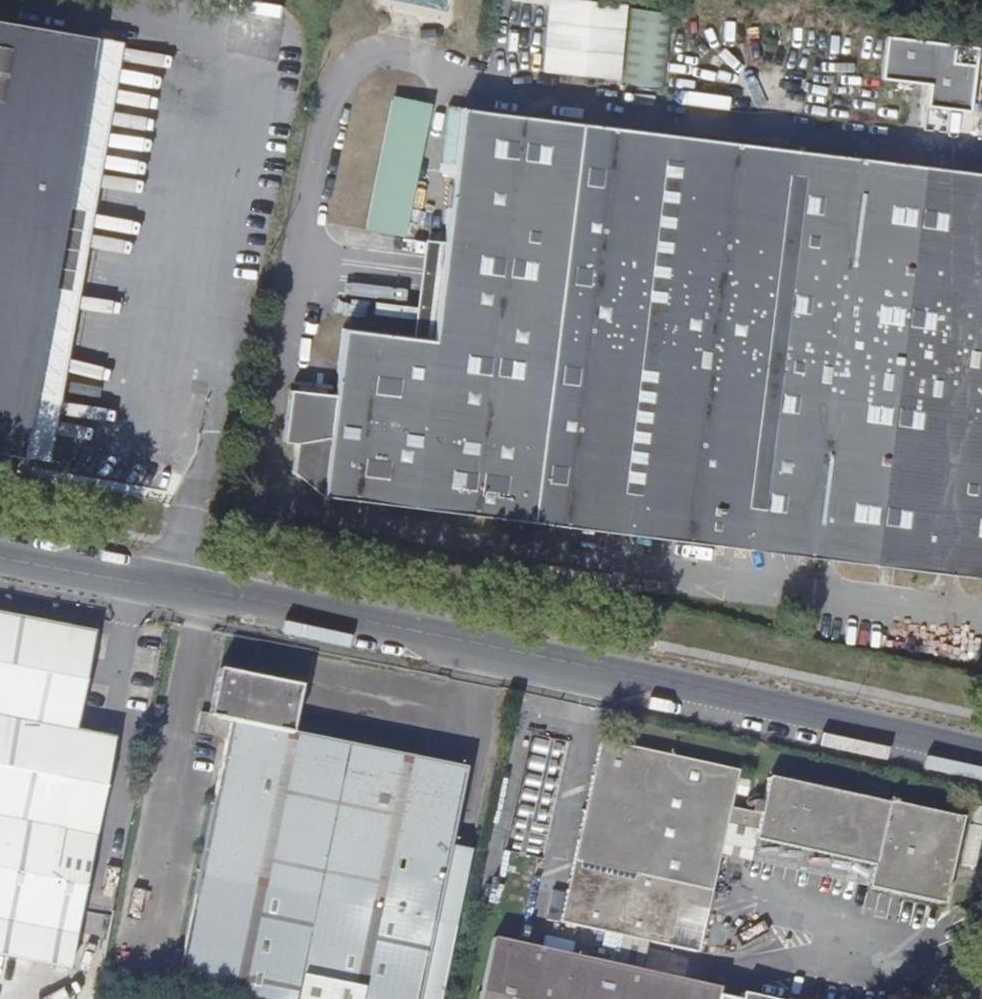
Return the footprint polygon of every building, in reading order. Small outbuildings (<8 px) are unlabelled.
[(668,82),(673,10),(630,7),(631,0),(550,0),(544,72),(668,82)] [(93,37),(0,21),(0,453),(19,456),(93,37)] [(972,106),(977,53),(958,52),(958,41),(888,35),(885,75),(933,79),(931,103),(972,106)] [(122,42),(93,37),(19,456),(48,462),(122,42)] [(427,110),(423,109),(392,102),(366,229),(396,235),(401,236),(427,110)] [(458,108),(436,272),(428,339),(340,328),(320,494),(981,578),(981,174),(458,108)] [(115,738),(76,731),(95,633),(0,614),(0,956),(70,970),(115,738)] [(250,998),(417,998),(447,850),(464,768),(291,733),(300,688),(217,670),(207,716),(199,715),(196,733),(225,739),(176,982),(250,998)] [(153,704),(149,722),(160,725),(164,706),(153,704)] [(715,998),(717,990),(640,973),(646,942),(697,953),(726,826),(755,833),(751,852),(872,879),(869,888),(942,904),(961,819),(767,776),(758,814),(730,808),(737,770),(601,739),(560,922),(621,936),(614,966),(493,939),(480,998),(721,998),(715,998)] [(975,807),(972,824),(981,826),(981,808),(975,807)] [(466,855),(447,850),(417,998),(436,998),(466,855)] [(749,862),(869,888),(872,879),(751,852),(749,862)]
